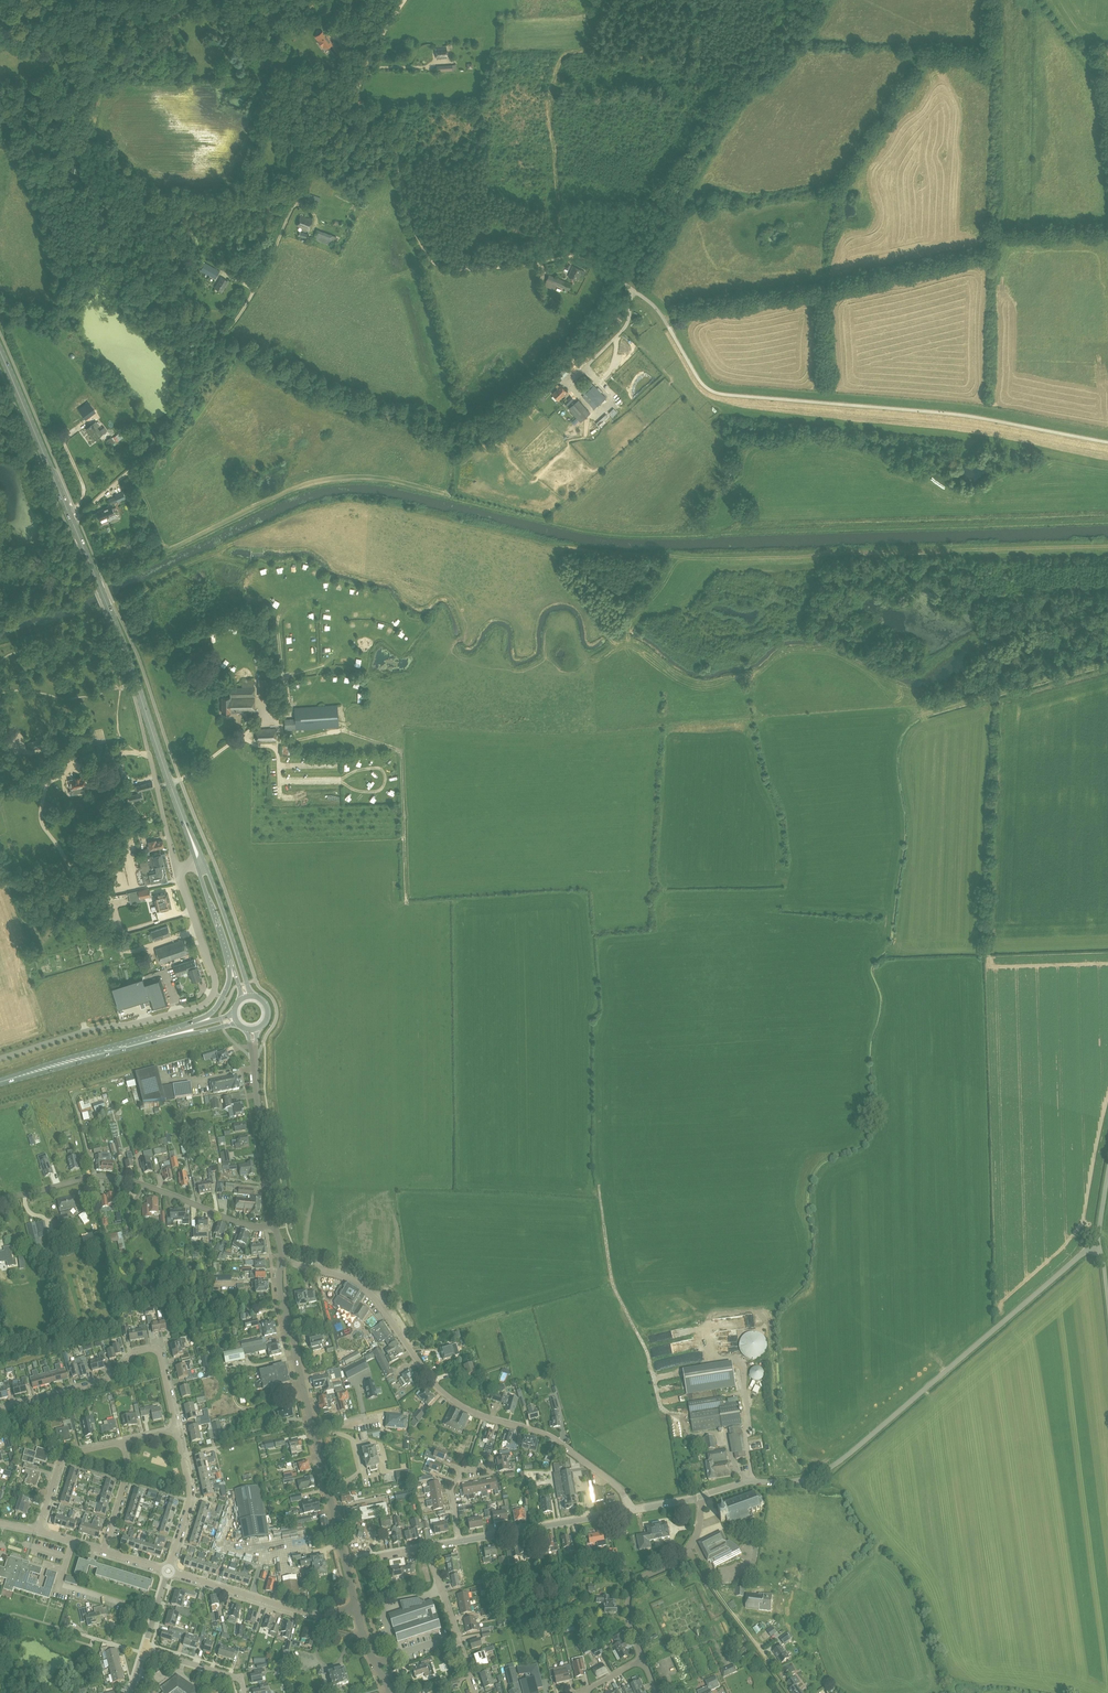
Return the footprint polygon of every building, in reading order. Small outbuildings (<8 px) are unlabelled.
[(332,50),(335,55),(341,51),(337,46),(334,41),(331,43),(322,32),(315,37),(324,48),(326,46),(328,48),(329,47),(332,50)] [(436,59),(448,58),(447,47),(435,48),(436,59)] [(78,163),(82,145),(73,143),(70,161),(78,163)] [(307,202),(315,205),(316,202),(319,203),(321,198),(309,194),(307,202)] [(302,229),(308,232),(313,220),(301,216),(297,226),(303,228),(302,229)] [(313,239),(330,245),(332,240),(333,236),(317,229),(313,239)] [(200,271),(215,279),(220,271),(205,262),(202,268),(200,271)] [(584,275),(585,272),(573,266),(568,276),(578,281),(581,274),(584,275)] [(544,285),(555,290),(557,286),(570,291),(572,284),(549,275),(544,285)] [(215,288),(222,292),(228,281),(221,277),(215,288)] [(555,374),(559,379),(568,370),(564,365),(555,374)] [(563,397),(568,393),(561,385),(558,388),(558,389),(553,394),(559,400),(563,397)] [(586,393),(586,394),(598,406),(607,398),(594,385),(589,390),(586,393)] [(538,398),(543,402),(546,399),(541,394),(538,398)] [(564,403),(568,407),(574,400),(570,396),(564,403)] [(569,408),(581,422),(591,413),(579,400),(569,408)] [(620,402),(615,407),(618,411),(623,406),(620,402)] [(82,406),(78,409),(85,417),(88,415),(82,406)] [(606,414),(596,423),(598,425),(608,416),(606,414)] [(96,421),(86,428),(94,440),(95,439),(97,441),(97,440),(100,438),(99,437),(100,436),(107,430),(104,427),(99,431),(96,427),(99,425),(96,421)] [(106,440),(110,445),(115,442),(111,437),(106,440)] [(115,495),(118,502),(126,498),(123,492),(115,495)] [(104,509),(96,512),(100,520),(107,517),(108,518),(115,515),(111,505),(104,508),(104,509)] [(258,678),(259,697),(276,697),(276,678),(258,678)] [(221,697),(221,712),(255,712),(254,696),(254,687),(254,679),(242,680),(242,688),(230,688),(230,697),(221,697)] [(287,725),(286,725),(286,730),(338,727),(336,705),(325,706),(295,708),(296,718),(287,719),(287,725)] [(256,729),(256,742),(276,741),(275,727),(256,729)] [(72,790),(69,791),(70,794),(89,791),(87,777),(82,778),(81,777),(75,778),(75,779),(70,780),(72,788),(72,790)] [(129,795),(130,801),(142,798),(140,792),(139,791),(153,787),(152,782),(136,786),(137,791),(138,791),(138,793),(129,795)] [(148,848),(142,850),(143,856),(150,854),(149,851),(150,851),(150,850),(164,847),(162,840),(156,841),(156,840),(149,841),(149,846),(148,846),(148,848)] [(152,856),(139,859),(140,863),(147,862),(149,872),(143,873),(145,884),(162,880),(162,881),(168,880),(167,879),(171,879),(165,854),(163,854),(163,853),(152,856)] [(151,896),(149,889),(138,891),(128,894),(130,898),(131,904),(141,902),(140,898),(144,898),(151,896)] [(168,903),(170,901),(169,899),(167,898),(166,893),(154,895),(158,910),(169,908),(168,903)] [(151,931),(154,941),(171,935),(168,925),(151,931)] [(156,949),(161,963),(189,953),(184,940),(156,949)] [(198,965),(196,966),(194,959),(174,966),(177,975),(189,971),(192,981),(202,977),(198,965)] [(144,983),(147,992),(152,1009),(168,1004),(163,988),(164,988),(160,977),(153,979),(153,980),(144,983)] [(142,978),(112,988),(119,1008),(124,1007),(124,1008),(124,1007),(124,1006),(128,1005),(129,1005),(133,1003),(134,1005),(134,1004),(140,1002),(141,1007),(142,1007),(141,1006),(145,1004),(145,1005),(146,1005),(150,1003),(142,978)] [(218,1059),(219,1063),(229,1060),(226,1052),(220,1054),(220,1053),(211,1056),(213,1060),(218,1059)] [(136,1073),(143,1103),(165,1101),(165,1100),(162,1088),(157,1068),(136,1073)] [(233,1090),(240,1088),(237,1075),(230,1077),(215,1080),(216,1081),(212,1082),(214,1093),(218,1092),(233,1089),(233,1090)] [(190,1083),(162,1088),(165,1100),(192,1096),(190,1083)] [(225,1109),(233,1107),(235,1116),(244,1114),(243,1111),(244,1110),(243,1106),(242,1106),(242,1102),(232,1104),(231,1097),(223,1098),(225,1109)] [(90,1105),(92,1109),(94,1114),(106,1110),(102,1100),(90,1105)] [(83,1101),(78,1103),(81,1113),(92,1109),(90,1105),(90,1104),(84,1106),(83,1101)] [(116,1122),(110,1124),(113,1137),(118,1136),(118,1132),(116,1122)] [(234,1124),(235,1131),(246,1130),(245,1123),(234,1124)] [(239,1140),(232,1141),(233,1146),(235,1146),(236,1149),(240,1149),(240,1144),(244,1144),(244,1145),(248,1145),(247,1136),(239,1138),(239,1140)] [(114,1140),(118,1157),(122,1156),(121,1149),(122,1149),(120,1139),(114,1140)] [(153,1149),(155,1155),(167,1153),(166,1146),(153,1149)] [(150,1159),(152,1158),(151,1151),(144,1152),(145,1159),(140,1160),(141,1165),(143,1165),(144,1173),(153,1171),(150,1159)] [(221,1152),(223,1162),(230,1161),(228,1151),(221,1152)] [(125,1162),(127,1169),(134,1167),(132,1161),(133,1161),(132,1153),(127,1154),(129,1161),(125,1162)] [(42,1163),(43,1165),(41,1166),(45,1176),(53,1173),(50,1163),(49,1163),(48,1160),(46,1154),(37,1158),(39,1164),(42,1163)] [(102,1156),(101,1171),(102,1171),(102,1170),(112,1171),(113,1162),(110,1162),(110,1154),(101,1154),(102,1156)] [(70,1171),(80,1169),(77,1157),(68,1159),(70,1171)] [(176,1158),(171,1159),(172,1168),(179,1167),(177,1157),(176,1158)] [(248,1164),(239,1165),(240,1175),(249,1174),(249,1175),(254,1174),(253,1162),(248,1163),(248,1164)] [(164,1176),(165,1180),(172,1179),(170,1170),(166,1171),(165,1166),(161,1167),(163,1176),(164,1176)] [(187,1181),(188,1181),(188,1177),(187,1177),(186,1172),(178,1174),(179,1178),(179,1179),(180,1184),(181,1183),(182,1187),(187,1186),(187,1181)] [(210,1183),(213,1183),(212,1175),(209,1176),(209,1180),(207,1180),(207,1182),(203,1182),(205,1193),(212,1192),(210,1183)] [(193,1179),(195,1186),(198,1186),(198,1187),(200,1194),(205,1193),(203,1182),(201,1183),(200,1180),(198,1180),(197,1178),(193,1179)] [(112,1204),(113,1208),(116,1208),(116,1203),(116,1199),(115,1200),(114,1194),(107,1195),(107,1196),(101,1197),(103,1207),(109,1206),(108,1204),(112,1204)] [(61,1215),(57,1216),(60,1226),(69,1224),(67,1214),(70,1213),(69,1210),(76,1208),(73,1196),(58,1199),(61,1215)] [(250,1215),(259,1216),(261,1198),(251,1197),(251,1200),(246,1200),(246,1198),(237,1197),(236,1210),(244,1211),(244,1214),(250,1214),(250,1215)] [(147,1205),(143,1205),(143,1217),(151,1217),(151,1213),(154,1213),(154,1215),(160,1214),(160,1220),(164,1220),(164,1211),(160,1211),(160,1212),(158,1212),(157,1198),(147,1199),(147,1205)] [(178,1222),(177,1210),(170,1210),(170,1217),(166,1217),(167,1227),(173,1226),(173,1222),(178,1222)] [(185,1210),(177,1210),(178,1222),(182,1221),(182,1225),(189,1224),(188,1216),(185,1216),(185,1210)] [(195,1228),(191,1228),(191,1238),(192,1238),(192,1242),(196,1241),(196,1235),(199,1234),(199,1238),(204,1237),(204,1233),(202,1234),(202,1228),(203,1227),(203,1222),(202,1222),(202,1219),(198,1219),(198,1225),(195,1228)] [(36,1223),(39,1233),(47,1232),(45,1221),(36,1223)] [(31,1241),(33,1241),(40,1239),(39,1237),(38,1234),(36,1222),(26,1224),(31,1241)] [(223,1236),(226,1226),(217,1223),(214,1233),(217,1234),(215,1238),(222,1240),(224,1236),(223,1236)] [(238,1236),(236,1235),(232,1247),(239,1249),(245,1232),(240,1231),(238,1236)] [(122,1232),(117,1233),(118,1241),(120,1250),(125,1249),(122,1232)] [(245,1232),(239,1249),(241,1250),(240,1253),(243,1254),(246,1246),(250,1234),(245,1232)] [(109,1235),(110,1243),(118,1241),(117,1233),(109,1235)] [(40,1239),(33,1241),(35,1250),(42,1248),(40,1239)] [(218,1243),(215,1250),(222,1252),(225,1247),(221,1246),(222,1245),(218,1243)] [(262,1255),(267,1254),(266,1243),(261,1243),(261,1244),(251,1244),(252,1255),(262,1254),(262,1255)] [(8,1266),(13,1265),(10,1246),(4,1248),(5,1252),(0,1253),(0,1262),(7,1261),(8,1266)] [(216,1274),(224,1274),(224,1265),(216,1265),(216,1274)] [(336,1299),(334,1302),(335,1303),(335,1304),(349,1312),(350,1312),(352,1313),(352,1314),(362,1321),(369,1309),(359,1303),(360,1301),(361,1302),(365,1296),(361,1293),(362,1292),(362,1291),(347,1282),(338,1297),(339,1297),(337,1300),(336,1299)] [(267,1283),(255,1284),(252,1284),(252,1288),(256,1288),(256,1294),(259,1294),(259,1297),(265,1296),(265,1293),(268,1293),(267,1283)] [(298,1306),(299,1306),(299,1308),(303,1308),(303,1305),(309,1304),(309,1303),(317,1302),(315,1291),(307,1292),(306,1292),(295,1294),(298,1306)] [(162,1314),(164,1320),(158,1321),(160,1331),(167,1330),(165,1321),(169,1321),(167,1313),(162,1314)] [(148,1324),(152,1324),(153,1333),(160,1331),(158,1321),(153,1322),(151,1316),(148,1317),(147,1317),(148,1324)] [(256,1316),(252,1317),(253,1321),(244,1323),(246,1329),(258,1326),(258,1325),(257,1320),(256,1316)] [(275,1327),(273,1321),(258,1325),(258,1326),(259,1331),(263,1330),(275,1327)] [(317,1323),(319,1330),(327,1329),(325,1321),(317,1323)] [(125,1322),(122,1323),(123,1329),(124,1336),(129,1335),(130,1341),(137,1340),(136,1331),(132,1331),(131,1327),(128,1328),(128,1326),(125,1327),(125,1322)] [(346,1322),(337,1325),(340,1334),(350,1331),(346,1322)] [(398,1356),(403,1353),(396,1342),(395,1342),(391,1335),(392,1335),(383,1322),(378,1326),(371,1330),(379,1343),(384,1340),(388,1346),(389,1348),(385,1350),(389,1355),(386,1357),(389,1363),(399,1357),(398,1356)] [(139,1330),(136,1331),(137,1340),(144,1339),(143,1332),(147,1332),(145,1325),(139,1326),(139,1330)] [(276,1334),(275,1327),(263,1330),(264,1337),(276,1334)] [(767,1348),(767,1347),(767,1346),(767,1344),(767,1343),(767,1341),(766,1340),(765,1339),(765,1337),(764,1336),(763,1335),(761,1334),(760,1333),(759,1333),(758,1332),(756,1332),(755,1332),(753,1332),(752,1332),(750,1332),(749,1332),(748,1333),(746,1334),(745,1334),(744,1335),(743,1336),(742,1337),(741,1339),(741,1340),(740,1341),(740,1343),(739,1344),(739,1346),(739,1347),(740,1348),(740,1350),(741,1351),(741,1353),(742,1354),(743,1355),(744,1356),(745,1357),(746,1358),(748,1358),(749,1359),(750,1359),(752,1360),(753,1360),(755,1360),(756,1359),(758,1359),(759,1358),(760,1358),(761,1357),(763,1356),(764,1355),(765,1354),(765,1353),(766,1351),(767,1350),(767,1348)] [(321,1349),(321,1346),(322,1346),(321,1341),(324,1340),(322,1334),(319,1335),(320,1338),(310,1340),(311,1344),(312,1348),(313,1351),(321,1349)] [(242,1348),(263,1344),(261,1338),(241,1343),(242,1348)] [(113,1346),(113,1349),(114,1349),(115,1355),(116,1355),(122,1353),(120,1346),(123,1346),(121,1339),(118,1340),(119,1344),(113,1346)] [(179,1344),(172,1345),(173,1351),(183,1349),(185,1349),(184,1344),(187,1344),(186,1339),(178,1340),(179,1344)] [(242,1349),(224,1353),(226,1364),(245,1360),(244,1356),(251,1354),(251,1355),(255,1354),(255,1353),(268,1350),(270,1357),(281,1355),(279,1344),(267,1346),(266,1343),(263,1344),(242,1348),(242,1349)] [(440,1348),(443,1360),(455,1356),(451,1345),(440,1348)] [(105,1354),(108,1353),(110,1359),(116,1358),(116,1355),(115,1355),(114,1349),(113,1349),(108,1350),(106,1346),(103,1347),(105,1354)] [(183,1349),(173,1351),(174,1358),(181,1356),(182,1359),(190,1358),(188,1353),(183,1354),(183,1349)] [(380,1349),(373,1352),(383,1371),(390,1368),(380,1349)] [(358,1352),(343,1359),(347,1365),(353,1362),(356,1361),(361,1358),(358,1352)] [(99,1354),(100,1359),(96,1360),(99,1370),(105,1368),(103,1361),(106,1360),(104,1353),(99,1354)] [(99,1370),(96,1360),(92,1361),(90,1356),(85,1358),(86,1361),(87,1365),(91,1364),(93,1371),(99,1370)] [(78,1367),(76,1363),(76,1361),(71,1362),(71,1363),(69,1363),(68,1359),(65,1360),(66,1364),(68,1373),(72,1372),(73,1377),(76,1376),(76,1377),(80,1376),(77,1367),(78,1367)] [(348,1378),(367,1368),(363,1360),(344,1370),(348,1378)] [(87,1365),(86,1361),(81,1363),(80,1362),(76,1363),(78,1367),(77,1367),(80,1376),(80,1378),(80,1377),(81,1378),(84,1377),(87,1376),(85,1370),(88,1370),(87,1365)] [(464,1366),(467,1375),(475,1373),(472,1363),(464,1366)] [(56,1370),(53,1371),(56,1382),(62,1380),(58,1364),(55,1365),(56,1370)] [(58,1364),(62,1380),(68,1378),(65,1368),(62,1369),(60,1364),(58,1364)] [(736,1385),(732,1364),(684,1372),(687,1393),(736,1385)] [(176,1367),(178,1373),(187,1371),(186,1367),(186,1365),(183,1366),(176,1367)] [(248,1392),(263,1388),(263,1389),(283,1384),(289,1383),(285,1365),(258,1371),(261,1382),(246,1386),(248,1392)] [(45,1373),(42,1374),(45,1385),(50,1383),(46,1367),(43,1368),(45,1373)] [(56,1382),(53,1371),(50,1372),(49,1367),(46,1367),(50,1383),(56,1382)] [(751,1370),(750,1371),(750,1372),(750,1373),(750,1374),(750,1375),(750,1376),(750,1377),(751,1378),(752,1379),(752,1380),(753,1380),(750,1386),(752,1387),(755,1381),(756,1381),(757,1381),(758,1381),(759,1381),(760,1381),(761,1380),(762,1380),(762,1379),(763,1378),(764,1377),(764,1376),(764,1375),(764,1374),(764,1373),(764,1372),(764,1371),(763,1370),(762,1369),(762,1368),(761,1368),(760,1367),(759,1367),(758,1367),(757,1367),(756,1367),(755,1367),(754,1367),(753,1368),(752,1368),(752,1369),(751,1370)] [(386,1378),(387,1380),(393,1377),(392,1375),(393,1374),(393,1373),(394,1373),(392,1369),(391,1370),(390,1368),(383,1371),(386,1378)] [(45,1385),(42,1374),(39,1375),(37,1370),(34,1371),(39,1386),(45,1385)] [(179,1380),(186,1378),(187,1381),(198,1379),(196,1374),(192,1375),(191,1370),(187,1371),(178,1373),(179,1380)] [(408,1384),(411,1382),(413,1384),(417,1381),(415,1379),(416,1379),(410,1370),(402,1375),(403,1377),(399,1380),(403,1386),(407,1383),(408,1384)] [(33,1388),(39,1386),(34,1371),(32,1371),(33,1376),(30,1377),(33,1388)] [(323,1386),(324,1386),(330,1385),(329,1381),(332,1380),(330,1375),(328,1375),(328,1374),(312,1378),(315,1388),(323,1386)] [(28,1384),(26,1377),(21,1378),(23,1383),(18,1384),(21,1394),(27,1392),(25,1385),(28,1384)] [(13,1380),(8,1382),(10,1389),(13,1388),(15,1396),(21,1394),(18,1384),(14,1385),(13,1380)] [(0,1389),(0,1390),(2,1399),(8,1397),(6,1390),(10,1389),(8,1382),(4,1383),(3,1383),(4,1388),(0,1389)] [(330,1385),(324,1386),(325,1392),(334,1390),(343,1388),(341,1382),(333,1384),(330,1385)] [(368,1399),(377,1397),(373,1382),(365,1384),(368,1399)] [(681,1385),(668,1386),(669,1394),(681,1393),(681,1385)] [(182,1395),(183,1398),(191,1396),(188,1387),(181,1388),(181,1389),(179,1390),(181,1395),(182,1395)] [(418,1396),(427,1405),(434,1398),(425,1389),(421,1393),(419,1391),(416,1394),(418,1396)] [(337,1397),(338,1402),(345,1400),(349,1400),(348,1398),(349,1398),(347,1391),(336,1394),(337,1397)] [(505,1396),(505,1394),(501,1393),(500,1396),(492,1394),(490,1399),(503,1403),(505,1396)] [(320,1403),(318,1404),(320,1410),(323,1409),(324,1413),(329,1412),(328,1408),(331,1408),(330,1403),(338,1402),(337,1397),(335,1398),(334,1394),(325,1396),(319,1397),(320,1403)] [(513,1398),(505,1396),(503,1403),(504,1403),(503,1405),(507,1407),(506,1411),(507,1411),(507,1412),(509,1413),(510,1412),(513,1413),(515,1408),(516,1408),(517,1405),(516,1405),(518,1399),(513,1398)] [(555,1399),(555,1396),(550,1398),(551,1400),(550,1401),(553,1410),(559,1408),(556,1399),(555,1399)] [(723,1397),(689,1403),(690,1410),(693,1432),(742,1424),(738,1402),(724,1405),(723,1397)] [(337,1403),(338,1411),(345,1410),(343,1401),(337,1403)] [(185,1406),(186,1413),(195,1411),(193,1404),(185,1406)] [(527,1413),(530,1420),(539,1417),(537,1410),(535,1411),(533,1405),(528,1406),(529,1412),(527,1413)] [(154,1409),(153,1406),(140,1409),(142,1416),(152,1414),(153,1421),(162,1419),(160,1408),(154,1409)] [(91,1437),(91,1436),(94,1435),(92,1424),(95,1423),(92,1407),(86,1408),(89,1419),(82,1420),(85,1437),(86,1437),(86,1438),(87,1438),(88,1438),(89,1438),(90,1437),(91,1437)] [(277,1410),(279,1419),(293,1416),(291,1407),(277,1410)] [(444,1424),(452,1428),(460,1412),(451,1408),(444,1424)] [(418,1410),(412,1416),(419,1422),(425,1415),(418,1410)] [(195,1411),(186,1413),(188,1420),(197,1418),(195,1411)] [(552,1418),(553,1422),(550,1423),(550,1427),(553,1427),(560,1426),(560,1422),(561,1422),(560,1417),(559,1411),(552,1412),(553,1418),(552,1418)] [(266,1414),(267,1421),(275,1419),(273,1412),(266,1414)] [(403,1412),(403,1416),(387,1414),(386,1427),(406,1430),(407,1417),(408,1413),(403,1412)] [(460,1412),(452,1428),(461,1433),(469,1416),(460,1412)] [(136,1419),(137,1419),(136,1414),(122,1417),(124,1426),(131,1424),(131,1426),(137,1424),(136,1419)] [(104,1425),(101,1426),(103,1433),(110,1431),(110,1430),(116,1428),(114,1419),(107,1421),(103,1421),(104,1425)] [(220,1423),(212,1424),(216,1440),(223,1438),(220,1423)] [(189,1428),(191,1435),(200,1433),(198,1426),(189,1428)] [(741,1426),(729,1428),(730,1435),(729,1436),(732,1454),(734,1454),(736,1459),(747,1457),(743,1433),(741,1426)] [(68,1427),(56,1430),(58,1438),(61,1438),(62,1442),(71,1440),(69,1431),(68,1427)] [(495,1440),(491,1439),(493,1432),(486,1430),(483,1440),(488,1441),(486,1445),(492,1447),(495,1440)] [(511,1441),(513,1434),(505,1432),(502,1442),(507,1444),(506,1448),(512,1450),(514,1442),(511,1441)] [(200,1433),(191,1435),(192,1442),(201,1440),(200,1433)] [(39,1435),(35,1438),(41,1446),(45,1442),(39,1435)] [(705,1437),(707,1450),(715,1448),(713,1435),(705,1437)] [(523,1445),(534,1447),(536,1439),(524,1437),(523,1445)] [(273,1441),(264,1443),(264,1444),(265,1448),(265,1449),(274,1447),(273,1441)] [(292,1455),(292,1457),(296,1456),(296,1454),(297,1454),(297,1453),(302,1452),(301,1448),(302,1448),(301,1446),(300,1441),(295,1442),(295,1443),(289,1444),(292,1455)] [(377,1470),(376,1466),(379,1465),(376,1454),(379,1453),(379,1452),(378,1446),(375,1447),(374,1447),(362,1450),(367,1468),(369,1468),(370,1472),(377,1470)] [(23,1455),(22,1460),(33,1464),(34,1458),(46,1462),(49,1451),(37,1448),(36,1452),(25,1449),(23,1455)] [(706,1462),(709,1480),(715,1479),(715,1478),(730,1476),(726,1449),(707,1452),(709,1462),(706,1462)] [(444,1461),(446,1454),(436,1450),(434,1454),(430,1452),(428,1458),(435,1461),(436,1458),(444,1461)] [(204,1454),(195,1456),(197,1463),(205,1461),(208,1461),(213,1459),(216,1459),(215,1452),(212,1452),(213,1457),(204,1458),(204,1454)] [(496,1460),(495,1460),(496,1464),(497,1465),(498,1465),(507,1463),(507,1459),(508,1459),(509,1458),(509,1456),(510,1456),(510,1452),(507,1453),(504,1453),(502,1454),(503,1457),(497,1459),(496,1460)] [(562,1498),(574,1496),(576,1496),(572,1472),(570,1472),(568,1472),(568,1470),(571,1469),(570,1459),(569,1459),(560,1461),(560,1463),(553,1464),(555,1473),(553,1473),(558,1499),(562,1498)] [(197,1463),(198,1470),(206,1468),(205,1461),(197,1463)] [(297,1468),(298,1473),(309,1470),(307,1462),(303,1463),(293,1465),(294,1469),(297,1468)] [(441,1466),(431,1462),(429,1466),(425,1465),(423,1470),(430,1473),(432,1470),(439,1473),(441,1466)] [(25,1463),(23,1467),(30,1469),(27,1479),(29,1480),(28,1484),(34,1486),(35,1486),(36,1486),(37,1486),(41,1473),(33,1470),(34,1466),(25,1463)] [(507,1464),(498,1465),(498,1466),(497,1466),(496,1467),(497,1471),(498,1471),(499,1471),(499,1472),(513,1469),(512,1463),(507,1464)] [(200,1477),(208,1475),(206,1468),(198,1470),(200,1477)] [(579,1473),(584,1476),(588,1471),(583,1468),(579,1473)] [(69,1475),(78,1478),(80,1471),(71,1469),(69,1475)] [(397,1476),(398,1482),(410,1481),(409,1474),(397,1476)] [(67,1482),(76,1485),(78,1478),(69,1475),(67,1482)] [(209,1482),(208,1477),(208,1475),(200,1477),(201,1483),(209,1482)] [(309,1489),(315,1487),(312,1477),(306,1478),(306,1479),(297,1481),(299,1490),(309,1488),(309,1489)] [(496,1478),(489,1479),(491,1490),(494,1489),(495,1495),(499,1494),(496,1478)] [(489,1479),(482,1481),(485,1497),(488,1496),(487,1491),(491,1490),(489,1479)] [(105,1487),(114,1489),(116,1483),(107,1480),(105,1487)] [(424,1488),(424,1491),(440,1488),(439,1481),(429,1483),(429,1487),(424,1488)] [(482,1481),(475,1482),(477,1492),(481,1492),(482,1497),(485,1497),(482,1481)] [(65,1489),(74,1491),(76,1485),(67,1482),(65,1489)] [(201,1483),(203,1490),(211,1489),(211,1488),(210,1485),(209,1482),(201,1483)] [(475,1482),(469,1483),(472,1499),(475,1499),(474,1493),(477,1492),(475,1482)] [(472,1499),(469,1483),(462,1484),(463,1490),(460,1490),(461,1497),(464,1496),(464,1495),(468,1494),(469,1500),(472,1499)] [(235,1490),(243,1539),(268,1535),(266,1524),(265,1517),(260,1486),(235,1490)] [(603,1495),(602,1488),(602,1487),(597,1488),(597,1486),(593,1486),(596,1502),(604,1501),(604,1499),(606,1499),(607,1503),(615,1501),(614,1495),(607,1496),(607,1494),(606,1494),(603,1495)] [(112,1496),(114,1489),(105,1487),(103,1493),(112,1496)] [(430,1493),(431,1497),(442,1495),(440,1488),(424,1491),(425,1494),(430,1493)] [(71,1498),(74,1499),(75,1497),(72,1496),(74,1491),(65,1489),(63,1495),(71,1498)] [(133,1495),(142,1498),(144,1491),(135,1489),(133,1495)] [(211,1489),(203,1490),(204,1497),(212,1496),(211,1489)] [(760,1509),(762,1505),(761,1500),(757,1498),(755,1492),(723,1504),(726,1511),(719,1513),(721,1521),(727,1519),(728,1521),(729,1521),(731,1524),(750,1517),(749,1513),(760,1509)] [(103,1493),(101,1500),(109,1503),(112,1496),(103,1493)] [(300,1493),(290,1495),(292,1502),(302,1500),(301,1497),(300,1493)] [(351,1501),(354,1500),(354,1497),(350,1498),(349,1494),(341,1495),(342,1502),(347,1501),(347,1503),(351,1502),(351,1501)] [(71,1498),(63,1495),(61,1502),(69,1505),(71,1498)] [(133,1495),(131,1502),(140,1505),(142,1498),(133,1495)] [(426,1501),(427,1504),(443,1501),(442,1495),(431,1497),(432,1500),(426,1501)] [(549,1495),(540,1497),(541,1501),(543,1513),(552,1511),(550,1499),(549,1495)] [(15,1511),(27,1515),(30,1504),(25,1502),(26,1498),(20,1496),(15,1511)] [(574,1496),(562,1498),(562,1501),(566,1500),(566,1502),(565,1502),(565,1504),(565,1509),(576,1507),(575,1502),(574,1496)] [(302,1504),(304,1510),(319,1506),(317,1499),(312,1501),(312,1502),(302,1504)] [(101,1500),(99,1507),(107,1509),(109,1503),(101,1500)] [(170,1500),(168,1506),(176,1509),(178,1502),(170,1500)] [(443,1501),(427,1504),(427,1507),(433,1506),(433,1510),(444,1508),(443,1501)] [(588,1504),(587,1501),(588,1512),(596,1511),(595,1503),(588,1504)] [(140,1505),(131,1502),(129,1509),(138,1511),(140,1505)] [(200,1510),(208,1513),(210,1506),(202,1503),(200,1510)] [(353,1508),(343,1510),(345,1519),(354,1517),(359,1517),(359,1516),(361,1516),(362,1521),(388,1516),(386,1503),(367,1507),(366,1504),(359,1505),(359,1506),(357,1506),(357,1507),(353,1508)] [(502,1511),(499,1511),(501,1521),(507,1520),(506,1514),(510,1513),(509,1505),(502,1507),(502,1511)] [(176,1509),(168,1506),(166,1513),(174,1515),(176,1509)] [(304,1510),(299,1511),(300,1515),(305,1514),(315,1511),(315,1512),(320,1511),(319,1506),(304,1510)] [(107,1509),(99,1507),(97,1513),(105,1516),(107,1509)] [(513,1511),(515,1521),(525,1519),(524,1509),(519,1510),(518,1507),(513,1508),(513,1511)] [(490,1508),(488,1509),(489,1516),(493,1516),(494,1522),(501,1521),(499,1511),(496,1512),(494,1508),(492,1509),(492,1508),(490,1508)] [(129,1509),(127,1515),(136,1518),(138,1511),(129,1509)] [(206,1519),(208,1513),(200,1510),(198,1517),(206,1519)] [(166,1513),(164,1520),(172,1522),(174,1515),(166,1513)] [(136,1518),(127,1515),(125,1522),(134,1525),(136,1518)] [(54,1525),(61,1527),(63,1518),(57,1516),(54,1525)] [(310,1516),(296,1520),(297,1525),(312,1521),(310,1516)] [(393,1535),(394,1543),(400,1541),(399,1538),(400,1538),(399,1533),(398,1527),(401,1527),(400,1524),(399,1516),(394,1517),(396,1526),(394,1527),(395,1529),(393,1530),(394,1535),(393,1535)] [(198,1517),(196,1523),(204,1526),(207,1527),(212,1528),(213,1525),(205,1523),(206,1519),(198,1517)] [(389,1517),(379,1519),(381,1527),(391,1525),(389,1517)] [(481,1517),(475,1519),(476,1528),(483,1527),(481,1517)] [(63,1518),(61,1527),(67,1529),(70,1520),(63,1518)] [(70,1520),(67,1529),(74,1531),(76,1526),(80,1528),(83,1520),(78,1518),(77,1522),(70,1520)] [(80,1528),(79,1532),(86,1534),(89,1524),(85,1523),(87,1519),(83,1518),(83,1520),(80,1528)] [(215,1528),(222,1530),(226,1519),(222,1518),(220,1524),(217,1522),(215,1528)] [(310,1525),(311,1528),(328,1525),(327,1519),(316,1521),(317,1524),(310,1525)] [(411,1531),(411,1532),(405,1533),(405,1537),(406,1537),(406,1541),(418,1539),(417,1530),(420,1529),(419,1519),(411,1520),(413,1530),(411,1531)] [(476,1528),(475,1519),(468,1520),(469,1529),(476,1528)] [(89,1524),(86,1534),(92,1536),(97,1521),(96,1521),(93,1520),(92,1525),(89,1524)] [(164,1520),(162,1526),(170,1529),(172,1522),(164,1520)] [(439,1520),(433,1522),(433,1524),(435,1534),(442,1533),(440,1523),(439,1520)] [(97,1521),(92,1536),(99,1538),(102,1528),(98,1527),(100,1522),(97,1521)] [(440,1523),(442,1533),(448,1532),(447,1522),(440,1523)] [(204,1526),(196,1523),(194,1530),(202,1532),(204,1526)] [(637,1535),(639,1543),(640,1550),(651,1548),(650,1543),(650,1541),(670,1537),(667,1523),(661,1524),(653,1525),(653,1526),(647,1527),(648,1533),(637,1535)] [(170,1529),(162,1526),(160,1533),(168,1535),(170,1529)] [(192,1536),(200,1539),(202,1532),(194,1530),(192,1536)] [(603,1541),(604,1541),(602,1530),(597,1531),(598,1534),(588,1535),(589,1543),(597,1542),(597,1543),(597,1546),(603,1545),(603,1543),(603,1541)] [(699,1543),(708,1560),(712,1559),(713,1561),(712,1562),(715,1567),(739,1559),(738,1556),(743,1554),(732,1543),(729,1541),(727,1542),(722,1531),(699,1543)] [(160,1536),(159,1538),(157,1544),(160,1545),(160,1543),(162,1540),(166,1541),(167,1537),(160,1536)] [(198,1546),(200,1539),(192,1536),(190,1543),(198,1546)] [(545,1537),(546,1543),(546,1548),(551,1547),(552,1552),(559,1551),(557,1543),(553,1544),(552,1536),(545,1537)] [(561,1537),(562,1543),(563,1548),(568,1547),(569,1552),(575,1550),(574,1543),(573,1543),(570,1543),(569,1536),(561,1537)] [(121,1545),(127,1547),(130,1539),(123,1537),(121,1545)] [(150,1545),(147,1553),(154,1555),(156,1547),(157,1544),(159,1538),(156,1537),(153,1547),(150,1545)] [(127,1547),(134,1549),(137,1541),(130,1539),(127,1547)] [(134,1549),(141,1551),(143,1543),(137,1541),(134,1549)] [(517,1542),(517,1545),(519,1554),(524,1553),(525,1559),(531,1558),(529,1547),(525,1548),(524,1541),(517,1542)] [(143,1543),(141,1551),(147,1553),(150,1545),(143,1543)] [(511,1553),(507,1553),(509,1565),(515,1564),(514,1557),(519,1557),(519,1554),(517,1545),(510,1546),(511,1553)] [(486,1558),(483,1558),(484,1563),(491,1562),(490,1556),(495,1555),(494,1546),(484,1548),(485,1557),(486,1557),(486,1558)] [(156,1547),(154,1555),(161,1558),(163,1550),(156,1547)] [(505,1555),(498,1557),(499,1561),(500,1566),(507,1565),(505,1555)] [(7,1579),(4,1589),(13,1592),(14,1588),(49,1599),(57,1573),(48,1570),(45,1577),(47,1578),(44,1589),(36,1586),(38,1580),(29,1578),(30,1572),(40,1575),(42,1568),(23,1562),(23,1561),(10,1556),(9,1558),(8,1558),(4,1568),(0,1567),(0,1577),(7,1579)] [(312,1565),(315,1577),(327,1575),(323,1556),(311,1558),(311,1559),(300,1561),(301,1567),(312,1565)] [(452,1556),(445,1558),(446,1563),(448,1573),(451,1573),(451,1576),(452,1583),(459,1582),(458,1579),(455,1579),(454,1575),(454,1572),(453,1568),(455,1568),(454,1564),(452,1565),(451,1561),(453,1561),(452,1556)] [(184,1566),(190,1568),(193,1560),(186,1558),(184,1566)] [(151,1588),(154,1580),(152,1580),(151,1581),(95,1564),(96,1562),(91,1561),(90,1563),(79,1560),(74,1575),(86,1578),(89,1567),(98,1569),(95,1576),(148,1593),(149,1588),(151,1588)] [(190,1568),(197,1570),(199,1562),(193,1560),(190,1568)] [(199,1562),(197,1570),(204,1572),(206,1564),(199,1562)] [(206,1564),(204,1572),(210,1574),(213,1566),(206,1564)] [(403,1574),(414,1571),(413,1564),(408,1565),(408,1566),(402,1568),(402,1567),(391,1570),(392,1577),(403,1575),(403,1574)] [(215,1566),(213,1566),(210,1574),(217,1576),(219,1568),(215,1566)] [(231,1572),(225,1569),(222,1578),(229,1580),(231,1572)] [(229,1580),(236,1582),(238,1574),(231,1572),(229,1580)] [(242,1584),(245,1576),(238,1574),(236,1582),(242,1584)] [(65,1582),(77,1586),(79,1580),(67,1576),(65,1582)] [(249,1586),(251,1578),(245,1576),(242,1584),(249,1586)] [(265,1591),(269,1592),(274,1577),(269,1576),(268,1581),(265,1591)] [(284,1582),(286,1600),(299,1598),(297,1581),(284,1582)] [(736,1596),(744,1596),(745,1588),(737,1587),(736,1596)] [(173,1598),(183,1601),(185,1594),(194,1597),(195,1593),(185,1590),(184,1593),(176,1591),(173,1598)] [(457,1594),(458,1600),(469,1598),(468,1592),(457,1594)] [(746,1607),(771,1610),(773,1594),(764,1593),(764,1594),(747,1593),(746,1607)] [(218,1608),(217,1605),(219,1605),(217,1595),(209,1597),(211,1606),(212,1606),(213,1612),(216,1611),(216,1609),(218,1608)] [(602,1609),(602,1613),(617,1613),(617,1608),(617,1601),(611,1602),(611,1598),(609,1598),(609,1597),(604,1597),(597,1597),(597,1603),(604,1603),(604,1609),(602,1609)] [(173,1598),(171,1605),(179,1607),(178,1611),(189,1614),(190,1611),(183,1608),(184,1606),(188,1607),(190,1606),(191,1604),(187,1603),(187,1602),(183,1601),(173,1598)] [(402,1610),(391,1613),(399,1639),(411,1636),(412,1638),(440,1628),(431,1600),(424,1602),(424,1601),(419,1598),(400,1602),(402,1610)] [(458,1600),(460,1607),(470,1605),(470,1601),(474,1601),(473,1598),(469,1598),(458,1600)] [(470,1605),(460,1607),(461,1614),(472,1612),(470,1605)] [(103,1613),(102,1608),(102,1606),(94,1608),(95,1613),(92,1614),(94,1624),(101,1623),(100,1615),(99,1614),(103,1613)] [(240,1608),(233,1606),(229,1616),(237,1619),(240,1608)] [(79,1609),(82,1622),(87,1621),(88,1626),(94,1624),(92,1614),(88,1615),(87,1608),(79,1609)] [(189,1614),(178,1611),(177,1614),(169,1611),(167,1618),(177,1621),(179,1614),(188,1617),(189,1614)] [(218,1612),(210,1614),(212,1620),(212,1622),(220,1621),(218,1612)] [(247,1622),(254,1624),(257,1614),(250,1612),(247,1622)] [(67,1621),(68,1615),(64,1614),(61,1626),(68,1628),(69,1622),(67,1621)] [(464,1618),(465,1625),(476,1623),(475,1616),(464,1618)] [(267,1617),(263,1628),(271,1630),(270,1632),(273,1632),(277,1634),(279,1627),(273,1624),(274,1619),(267,1617)] [(177,1621),(167,1618),(165,1625),(173,1627),(172,1631),(183,1634),(184,1630),(175,1628),(177,1621)] [(283,1637),(288,1639),(292,1624),(291,1623),(289,1623),(288,1623),(287,1622),(285,1622),(284,1622),(281,1632),(284,1633),(283,1637)] [(476,1623),(465,1625),(466,1632),(477,1630),(476,1623)] [(567,1631),(568,1632),(574,1631),(575,1634),(577,1633),(575,1625),(566,1627),(567,1631)] [(181,1639),(185,1640),(183,1645),(190,1647),(193,1637),(186,1635),(188,1630),(185,1629),(181,1639)] [(305,1645),(312,1647),(314,1640),(310,1639),(312,1631),(304,1629),(302,1639),(307,1640),(305,1645)] [(163,1631),(161,1638),(171,1641),(173,1634),(182,1637),(183,1634),(172,1631),(171,1634),(163,1631)] [(624,1647),(628,1645),(625,1640),(624,1640),(622,1635),(620,1636),(618,1632),(612,1636),(616,1644),(613,1645),(621,1658),(628,1654),(624,1647)] [(779,1638),(783,1644),(790,1639),(786,1633),(779,1638)] [(193,1637),(190,1647),(197,1649),(198,1644),(201,1645),(205,1635),(201,1634),(200,1639),(193,1637)] [(205,1635),(201,1645),(205,1646),(203,1651),(210,1653),(213,1644),(206,1642),(208,1636),(205,1635)] [(470,1642),(472,1649),(481,1646),(479,1639),(470,1642)] [(218,1656),(225,1658),(228,1649),(221,1647),(222,1643),(219,1642),(217,1649),(220,1650),(218,1656)] [(105,1652),(107,1659),(119,1656),(119,1654),(117,1654),(116,1649),(109,1650),(108,1646),(101,1648),(102,1653),(105,1652)] [(592,1650),(595,1657),(603,1653),(599,1646),(592,1650)] [(774,1651),(776,1653),(775,1654),(781,1663),(789,1657),(781,1646),(774,1651)] [(228,1649),(225,1658),(233,1660),(234,1654),(237,1655),(239,1648),(236,1647),(235,1651),(228,1649)] [(484,1652),(482,1653),(474,1655),(478,1668),(488,1664),(484,1653),(484,1652)] [(107,1659),(109,1667),(120,1664),(119,1659),(120,1659),(119,1656),(107,1659)] [(425,1664),(430,1662),(428,1658),(421,1661),(422,1665),(417,1667),(418,1668),(412,1670),(415,1677),(424,1674),(425,1676),(429,1675),(425,1664)] [(577,1665),(573,1666),(576,1677),(583,1675),(582,1668),(585,1667),(583,1658),(576,1659),(577,1665)] [(592,1668),(597,1676),(607,1671),(602,1663),(592,1668)] [(780,1673),(789,1669),(794,1667),(792,1663),(778,1669),(780,1673)] [(109,1667),(111,1675),(123,1672),(122,1670),(121,1670),(120,1664),(109,1667)] [(525,1674),(526,1679),(521,1681),(524,1692),(536,1692),(535,1689),(543,1687),(541,1680),(537,1664),(517,1667),(519,1675),(525,1674)] [(569,1664),(559,1667),(560,1671),(562,1682),(569,1680),(567,1673),(571,1672),(569,1664)] [(734,1665),(721,1670),(724,1677),(737,1671),(734,1665)] [(559,1667),(549,1669),(551,1677),(554,1676),(556,1683),(562,1682),(560,1671),(559,1667)] [(507,1670),(511,1685),(518,1683),(514,1668),(507,1670)] [(339,1686),(348,1684),(344,1669),(329,1673),(333,1688),(333,1687),(335,1692),(340,1690),(339,1686)] [(257,1671),(257,1675),(251,1676),(251,1679),(250,1679),(250,1680),(250,1682),(251,1683),(252,1683),(258,1682),(258,1683),(259,1683),(261,1683),(262,1682),(262,1681),(263,1681),(261,1674),(264,1673),(264,1670),(257,1671)] [(480,1674),(482,1681),(491,1678),(489,1671),(480,1674)] [(123,1672),(111,1675),(113,1682),(124,1680),(122,1674),(124,1674),(123,1672)] [(711,1691),(714,1689),(720,1687),(715,1676),(705,1681),(708,1687),(698,1692),(712,1692),(711,1691)] [(162,1692),(199,1692),(198,1690),(178,1677),(176,1677),(160,1689),(163,1692),(162,1692)] [(791,1687),(789,1690),(791,1692),(803,1692),(797,1685),(799,1683),(794,1677),(787,1682),(791,1687)] [(491,1678),(482,1681),(485,1688),(493,1685),(491,1678)] [(632,1687),(632,1689),(628,1691),(629,1692),(633,1692),(639,1691),(639,1690),(641,1688),(640,1687),(643,1686),(640,1680),(630,1684),(632,1687)] [(468,1692),(465,1682),(456,1685),(459,1692),(465,1692),(468,1692)] [(253,1692),(265,1692),(269,1692),(268,1684),(260,1686),(261,1689),(253,1690),(253,1692)] [(623,1692),(629,1692),(628,1691),(627,1689),(632,1687),(630,1684),(626,1686),(621,1688),(623,1692)]
